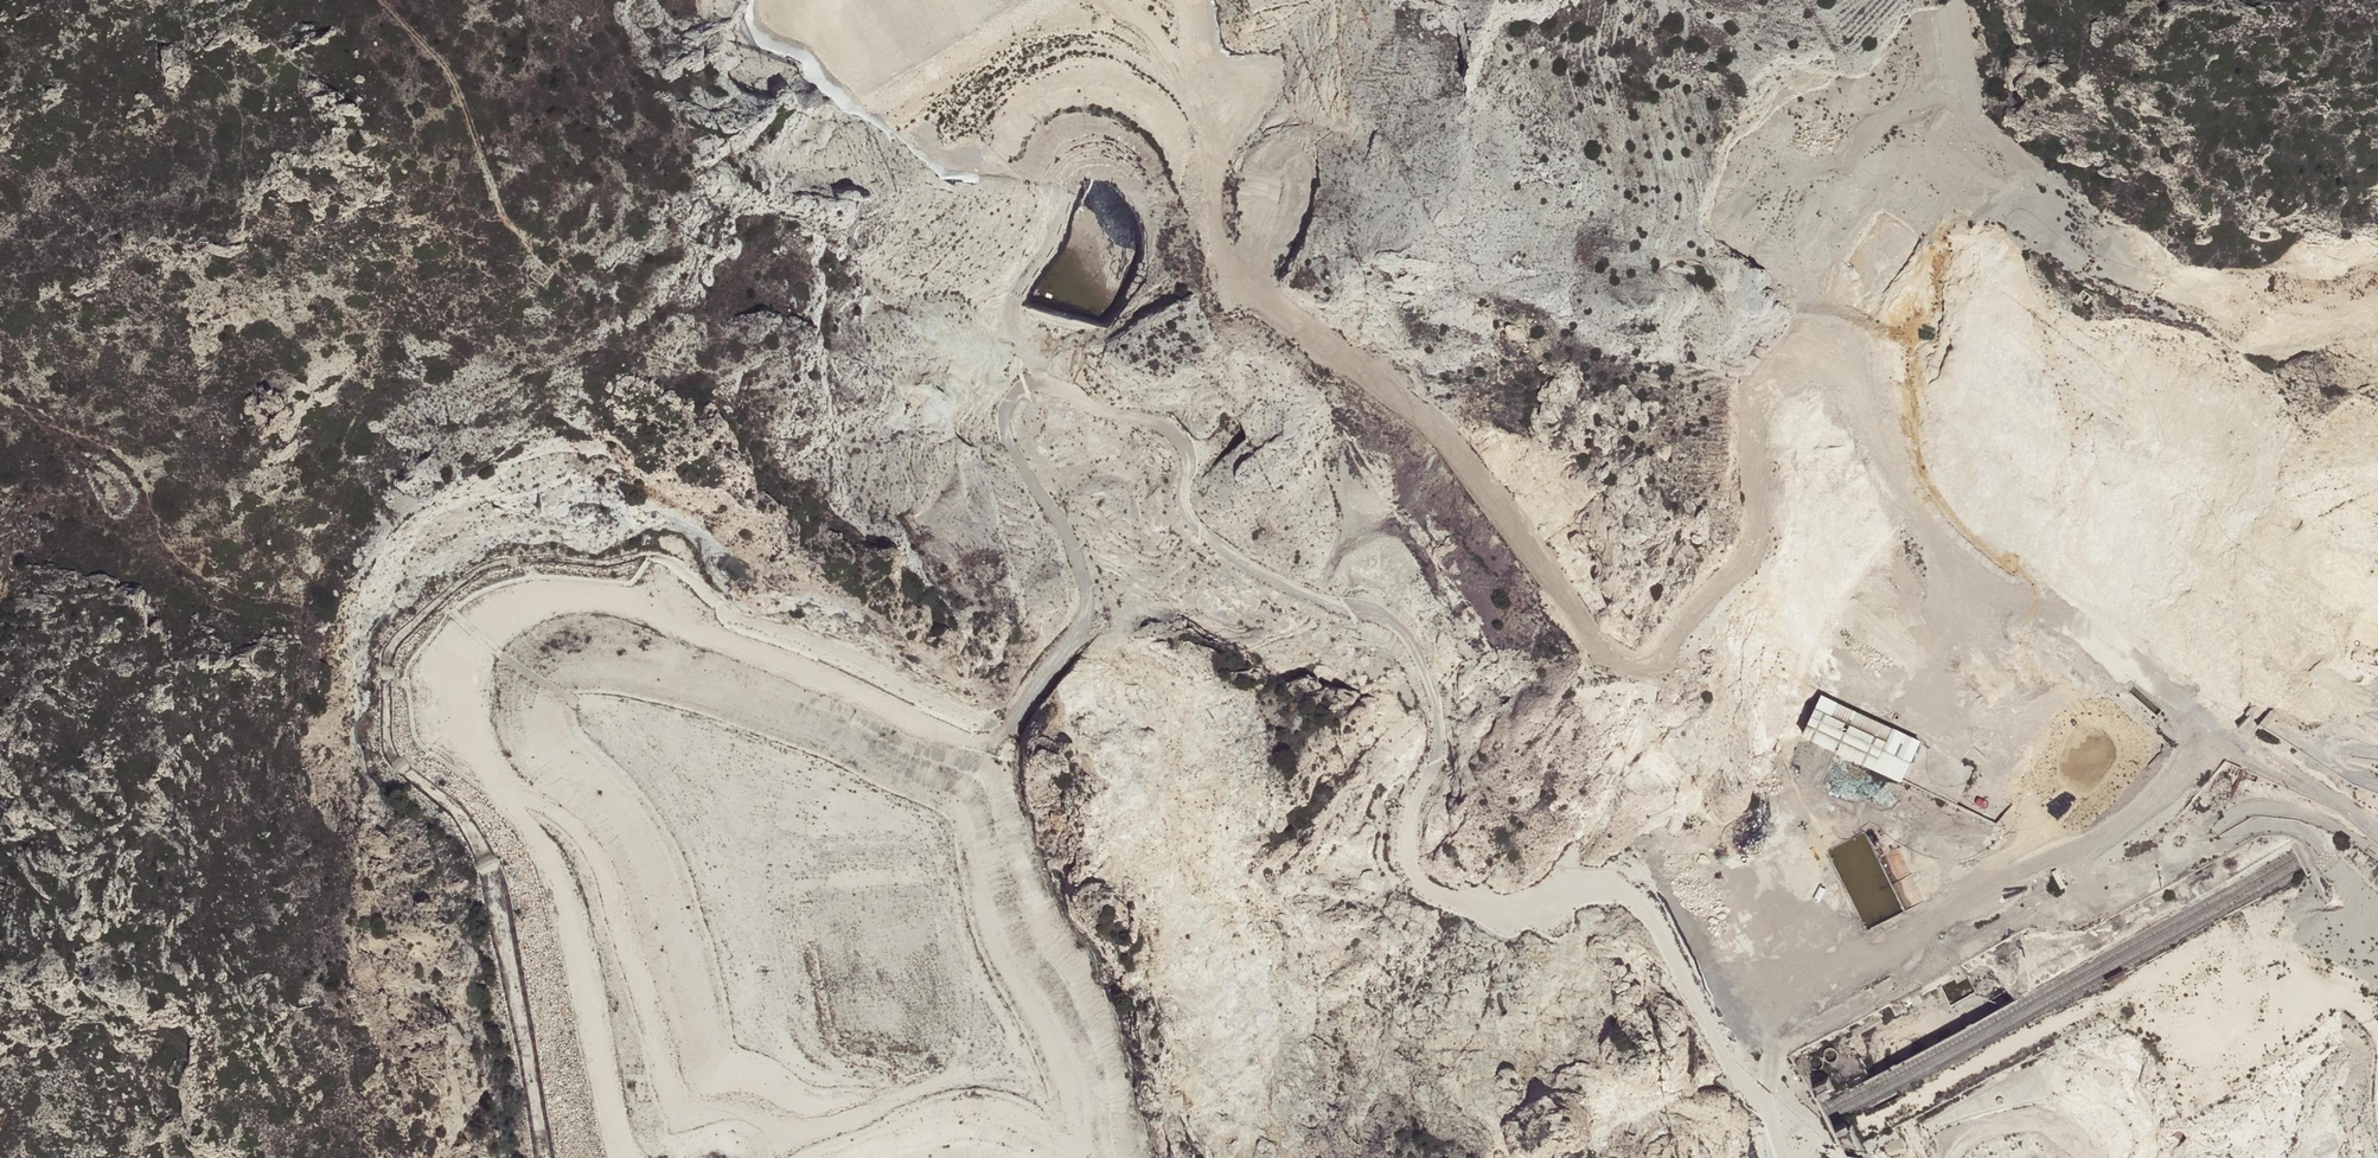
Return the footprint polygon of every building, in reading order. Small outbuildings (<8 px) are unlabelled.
[(1820,698),(1802,738),(1903,785),(1921,745),(1861,717),(1820,698)] [(828,963),(836,974),(849,970),(842,957),(828,963)] [(1959,964),(1957,965),(1953,967),(1958,978),(1964,975),(1959,964)] [(1918,984),(1915,986),(1922,998),(1925,997),(1919,985),(1918,984)] [(1922,998),(1915,986),(1906,990),(1913,1002),(1922,998)] [(1897,995),(1889,1000),(1895,1012),(1904,1007),(1897,995)] [(1836,1061),(1838,1058),(1838,1054),(1835,1050),(1831,1048),(1827,1049),(1826,1050),(1823,1053),(1823,1057),(1824,1061),(1828,1063),(1832,1063),(1836,1061)] [(1821,1070),(1823,1066),(1823,1065),(1822,1061),(1820,1057),(1816,1056),(1811,1057),(1810,1058),(1808,1061),(1807,1065),(1809,1069),(1813,1072),(1817,1072),(1821,1070)]
